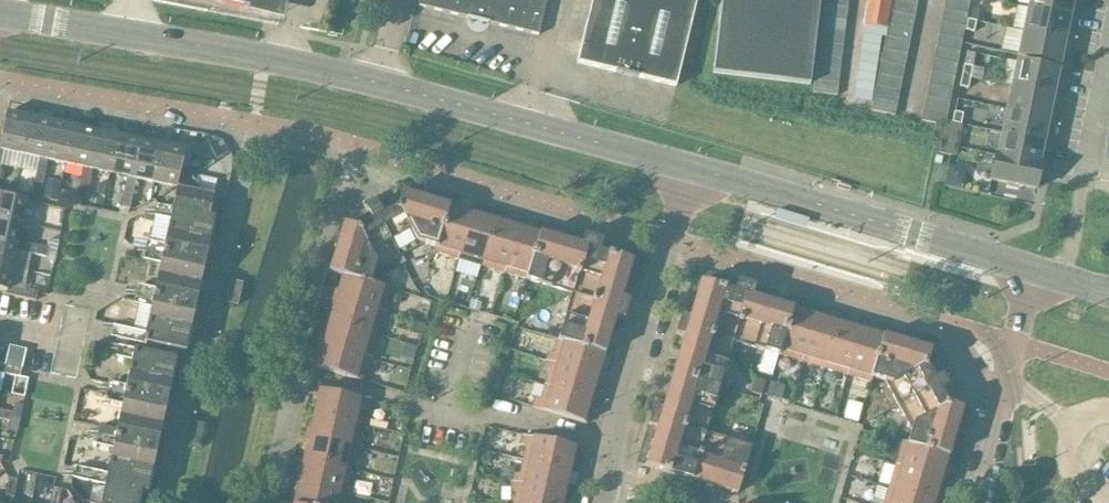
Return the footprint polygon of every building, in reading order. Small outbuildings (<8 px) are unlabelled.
[(265,12),(270,9),(272,10),(273,10),(275,10),(276,10),(277,9),(278,8),(278,7),(278,6),(278,5),(278,4),(283,1),(283,0),(214,0),(265,12)] [(546,0),(419,0),(418,6),(467,18),(467,19),(488,24),(489,23),(538,35),(546,0)] [(576,63),(615,72),(614,73),(636,78),(637,77),(675,87),(696,0),(592,0),(576,63)] [(712,74),(809,84),(819,0),(721,0),(712,74)] [(864,24),(885,28),(890,0),(868,0),(864,24)] [(917,4),(894,0),(893,0),(890,12),(914,17),(917,4)] [(969,2),(959,0),(945,0),(943,10),(967,15),(969,2)] [(1072,0),(1029,0),(1027,8),(1069,16),(1072,0)] [(846,20),(847,8),(823,5),(821,18),(846,20)] [(1064,40),(1069,16),(1027,8),(1023,31),(1064,40)] [(967,20),(975,21),(978,11),(969,9),(967,20)] [(964,27),(967,15),(943,10),(940,22),(964,27)] [(912,29),(914,17),(890,12),(888,24),(912,29)] [(844,33),(846,20),(821,18),(820,30),(844,33)] [(973,32),(975,21),(967,20),(965,31),(973,32)] [(962,39),(964,27),(940,22),(938,35),(962,39)] [(909,42),(912,29),(888,24),(885,37),(909,42)] [(842,46),(844,33),(820,30),(818,43),(842,46)] [(1059,64),(1064,40),(1023,31),(1017,55),(1059,64)] [(959,52),(962,39),(938,35),(935,47),(959,52)] [(907,54),(909,42),(885,37),(883,49),(907,54)] [(841,58),(842,46),(818,43),(817,55),(841,58)] [(957,64),(959,52),(935,47),(933,59),(957,64)] [(904,66),(907,54),(883,49),(880,62),(904,66)] [(839,71),(841,58),(817,55),(815,68),(839,71)] [(954,77),(957,64),(933,59),(930,72),(954,77)] [(902,79),(904,66),(880,62),(878,74),(902,79)] [(1052,95),(1057,71),(1016,62),(1011,87),(1052,95)] [(969,78),(972,67),(963,65),(961,76),(969,78)] [(838,84),(839,71),(815,68),(814,81),(838,84)] [(952,89),(954,77),(930,72),(928,84),(952,89)] [(899,91),(902,79),(878,74),(875,87),(899,91)] [(967,89),(969,78),(961,76),(959,87),(967,89)] [(836,96),(838,84),(814,81),(812,93),(836,96)] [(949,101),(952,89),(928,84),(925,97),(949,101)] [(897,104),(899,91),(875,87),(873,99),(897,104)] [(1047,118),(1052,95),(1011,87),(1006,110),(1047,118)] [(947,114),(949,101),(925,97),(923,109),(947,114)] [(894,116),(897,104),(873,99),(870,111),(894,116)] [(944,126),(947,114),(923,109),(920,121),(937,125),(944,126)] [(1043,142),(1047,118),(1006,110),(1001,133),(1043,142)] [(960,125),(962,114),(954,112),(951,123),(960,125)] [(29,118),(6,113),(0,141),(0,166),(3,151),(21,155),(29,118)] [(43,160),(51,123),(29,118),(21,155),(39,159),(43,160)] [(65,165),(73,128),(51,123),(43,160),(39,159),(36,174),(44,176),(47,161),(65,165)] [(87,169),(95,132),(73,128),(65,165),(83,168),(87,169)] [(109,174),(117,137),(95,132),(87,169),(83,168),(80,183),(88,185),(92,170),(109,174)] [(945,145),(947,135),(938,133),(936,144),(940,144),(945,145)] [(1038,164),(1043,142),(1001,133),(997,156),(995,155),(995,156),(1040,165),(1038,164)] [(131,179),(139,142),(117,137),(109,174),(127,178),(131,179)] [(153,183),(161,146),(139,142),(131,179),(127,178),(124,193),(132,194),(135,180),(153,183)] [(225,156),(217,144),(210,148),(217,161),(225,156)] [(951,147),(945,145),(940,144),(939,153),(949,155),(951,147)] [(181,168),(184,151),(161,146),(153,183),(176,188),(181,168)] [(225,156),(217,161),(213,164),(219,175),(232,167),(225,156)] [(1034,190),(1040,165),(995,156),(990,180),(1034,190)] [(965,183),(966,167),(949,167),(949,182),(965,183)] [(191,179),(185,169),(181,168),(176,188),(191,179)] [(41,190),(44,176),(36,174),(32,189),(41,190)] [(197,188),(191,179),(176,188),(196,192),(197,188)] [(85,200),(88,185),(80,183),(76,198),(85,200)] [(208,218),(213,196),(196,192),(176,188),(171,210),(171,211),(208,219),(208,218)] [(129,209),(132,194),(124,193),(120,207),(129,209)] [(436,248),(448,207),(401,193),(397,207),(382,215),(373,199),(362,204),(371,221),(357,229),(343,225),(328,272),(342,276),(370,284),(370,283),(374,271),(422,244),(435,248),(436,248)] [(25,201),(0,196),(0,220),(20,225),(25,201)] [(185,353),(204,264),(214,219),(208,218),(208,219),(171,211),(171,210),(156,207),(154,216),(169,220),(163,246),(147,243),(143,260),(160,264),(154,290),(137,287),(133,304),(150,308),(145,334),(112,327),(110,337),(185,353)] [(472,211),(457,207),(456,209),(448,207),(436,248),(435,248),(434,253),(457,260),(472,211)] [(487,216),(472,211),(457,260),(480,267),(494,221),(487,218),(487,216)] [(135,235),(139,216),(127,222),(124,238),(127,242),(129,246),(139,248),(141,236),(135,235)] [(20,225),(0,220),(0,243),(16,247),(15,251),(30,254),(31,246),(17,242),(20,225)] [(518,225),(503,220),(502,223),(494,221),(480,267),(503,274),(518,225)] [(533,230),(518,225),(503,274),(526,280),(540,234),(532,232),(533,230)] [(580,246),(550,237),(540,234),(526,280),(571,294),(585,247),(602,253),(605,242),(583,236),(580,246)] [(15,251),(16,247),(0,243),(0,266),(11,269),(15,251)] [(44,257),(46,249),(31,246),(30,254),(44,257)] [(632,262),(602,253),(585,247),(571,294),(558,340),(604,354),(615,318),(624,320),(630,299),(622,296),(632,262)] [(50,277),(52,268),(39,265),(37,274),(50,277)] [(11,269),(0,266),(0,291),(5,292),(5,295),(20,298),(22,290),(7,286),(11,269)] [(384,304),(389,289),(370,283),(370,284),(342,276),(337,291),(335,290),(333,298),(387,314),(390,305),(384,304)] [(777,356),(792,309),(752,297),(755,287),(733,280),(730,291),(700,282),(690,316),(681,314),(674,335),(683,338),(672,374),(719,388),(732,342),(777,356)] [(237,306),(242,283),(231,281),(226,303),(237,306)] [(35,301),(37,293),(22,290),(20,298),(35,301)] [(384,323),(387,314),(333,298),(330,306),(333,307),(328,322),(375,335),(379,321),(384,323)] [(815,314),(800,309),(799,312),(792,309),(777,356),(801,363),(815,314)] [(830,318),(815,314),(801,363),(823,369),(837,323),(830,321),(830,318)] [(371,349),(375,335),(328,322),(324,337),(321,336),(319,344),(373,360),(376,351),(371,349)] [(861,327),(846,323),(845,325),(837,323),(823,369),(846,376),(861,327)] [(876,332),(861,327),(846,376),(870,383),(872,378),(871,378),(883,337),(875,335),(876,332)] [(930,351),(913,346),(883,337),(871,378),(872,378),(884,382),(910,431),(907,444),(948,456),(962,410),(948,405),(940,391),(954,383),(948,372),(934,380),(926,365),(930,351)] [(604,354),(558,340),(553,354),(548,353),(545,361),(600,378),(602,370),(600,369),(604,354)] [(371,369),(373,360),(319,344),(316,351),(319,352),(314,368),(361,382),(365,367),(371,369)] [(147,494),(170,384),(176,360),(118,347),(116,357),(131,361),(125,387),(108,384),(107,391),(105,401),(122,404),(116,431),(99,428),(95,445),(112,448),(106,475),(90,472),(88,482),(104,485),(105,484),(141,492),(141,493),(147,494)] [(600,378),(545,361),(543,370),(548,372),(544,386),(590,400),(595,385),(597,386),(600,378)] [(19,378),(20,371),(21,369),(6,366),(4,375),(19,378)] [(719,388),(672,374),(662,407),(654,405),(636,464),(692,481),(692,480),(706,434),(705,433),(719,388)] [(761,396),(765,382),(756,379),(752,393),(761,396)] [(24,397),(26,386),(16,384),(13,395),(24,397)] [(590,400),(544,386),(540,400),(534,398),(532,408),(586,424),(588,416),(586,415),(590,400)] [(369,412),(371,402),(316,390),(314,398),(316,399),(313,414),(360,425),(363,410),(369,412)] [(11,413),(0,411),(0,420),(9,422),(11,413)] [(357,439),(360,425),(313,414),(310,429),(307,429),(305,437),(360,449),(362,440),(357,439)] [(198,447),(203,424),(192,422),(187,444),(198,447)] [(751,447),(706,434),(692,480),(737,494),(751,447)] [(577,448),(522,436),(520,445),(525,447),(522,461),(569,472),(573,456),(575,457),(577,448)] [(358,458),(360,449),(305,437),(303,445),(306,446),(302,461),(350,471),(353,457),(358,458)] [(948,456),(907,444),(902,442),(895,466),(943,480),(948,465),(945,464),(948,456)] [(346,486),(350,471),(302,461),(299,476),(296,475),(295,483),(350,496),(352,487),(346,486)] [(569,472),(522,461),(519,475),(514,474),(512,483),(567,495),(569,487),(566,487),(569,472)] [(943,480),(895,466),(888,489),(934,502),(936,495),(939,496),(943,480)] [(88,482),(90,472),(74,468),(72,478),(88,482)] [(14,496),(17,481),(8,479),(5,494),(14,496)] [(350,496),(295,483),(293,491),(295,492),(293,502),(348,502),(350,496)] [(512,483),(510,492),(515,493),(513,502),(562,502),(563,502),(565,502),(567,495),(512,483)] [(141,493),(141,492),(105,484),(104,485),(100,502),(139,502),(141,493)] [(61,490),(52,488),(49,502),(58,502),(61,490)] [(888,489),(883,502),(934,502),(888,489)] [(14,496),(5,494),(3,502),(12,502),(14,496)]
